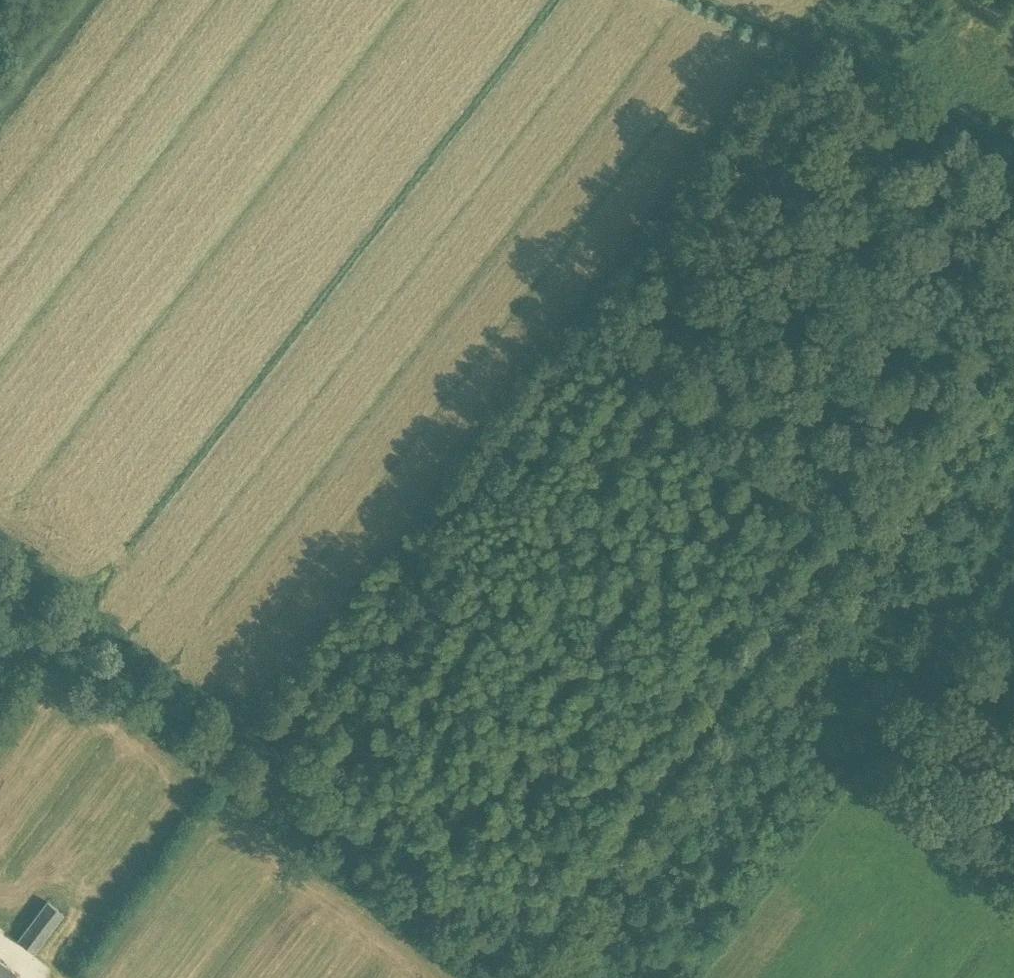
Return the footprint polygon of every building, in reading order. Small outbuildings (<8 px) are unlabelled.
[(47,901),(17,941),(34,953),(64,914),(47,901)] [(16,974),(0,962),(0,977),(14,977),(16,974)]
